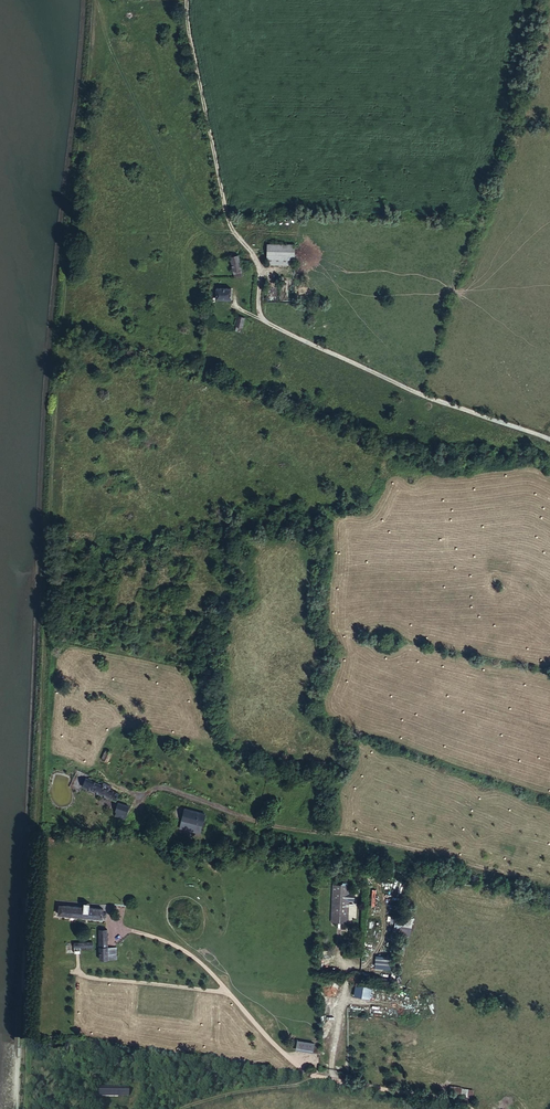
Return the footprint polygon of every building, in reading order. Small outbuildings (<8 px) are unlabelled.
[(270,243),(270,264),(298,264),(298,243),(270,243)] [(242,255),(234,257),(237,271),(244,269),(242,255)] [(244,269),(237,271),(240,284),(247,281),(244,269)] [(236,289),(222,288),(222,291),(216,290),(216,297),(222,298),(222,300),(235,301),(236,289)] [(247,319),(239,318),(237,330),(244,332),(247,319)] [(103,753),(98,766),(106,769),(109,759),(106,758),(107,755),(103,753)] [(80,791),(85,773),(76,770),(71,788),(80,791)] [(102,790),(86,784),(83,793),(117,807),(119,797),(110,794),(111,790),(103,787),(102,790)] [(130,808),(121,807),(117,824),(126,826),(130,808)] [(197,826),(199,819),(185,815),(184,822),(197,826)] [(332,889),(331,922),(348,922),(349,890),(332,889)] [(83,911),(65,912),(66,921),(102,921),(102,911),(88,911),(88,907),(82,907),(83,911)] [(413,931),(412,917),(397,917),(397,934),(410,933),(410,931),(413,931)] [(100,931),(101,958),(109,957),(109,945),(108,931),(100,931)] [(376,959),(375,969),(383,970),(383,959),(376,959)] [(370,999),(373,984),(356,981),(354,996),(370,999)] [(297,1039),(295,1050),(313,1053),(315,1043),(297,1039)] [(462,1089),(461,1098),(473,1099),(474,1089),(462,1089)] [(120,1102),(120,1094),(99,1094),(99,1102),(120,1102)] [(131,1094),(120,1094),(120,1102),(130,1102),(131,1094)]
